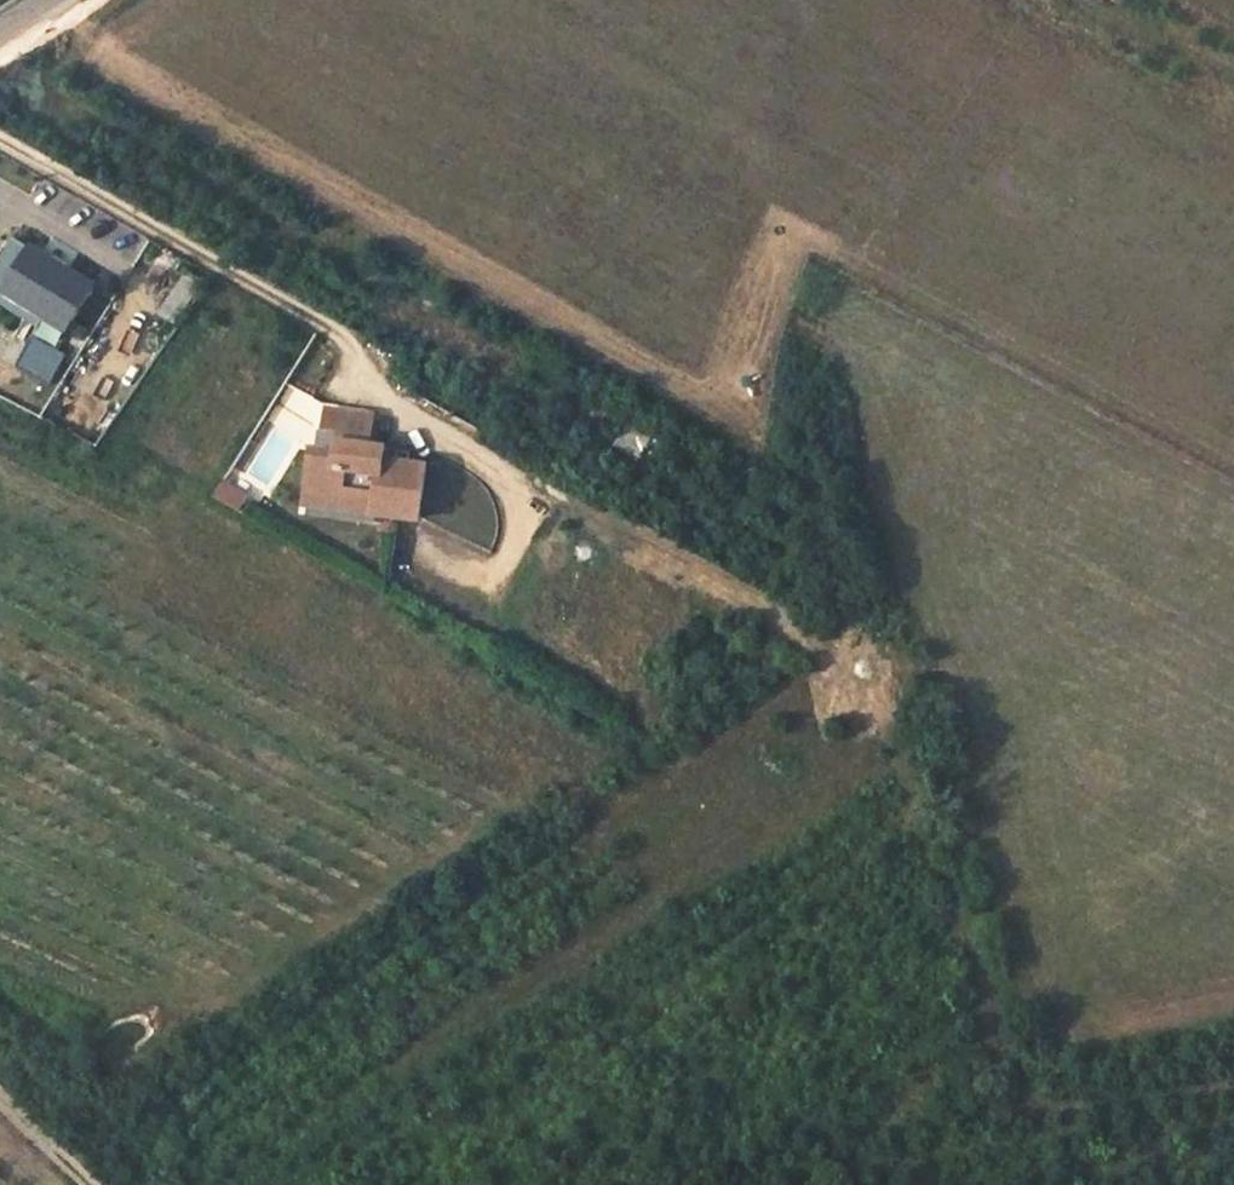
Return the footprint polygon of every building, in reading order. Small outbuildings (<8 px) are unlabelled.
[(31,248),(15,238),(0,263),(0,305),(38,328),(43,319),(3,294),(31,248)] [(93,286),(31,248),(3,294),(43,319),(65,332),(93,286)] [(342,503),(375,508),(374,516),(418,522),(425,466),(384,461),(368,459),(370,447),(373,417),(326,412),(323,433),(338,435),(335,456),(311,453),(306,493),(342,498),(342,503)] [(370,447),(368,459),(384,461),(386,449),(370,447)] [(342,498),(306,493),(305,507),(374,516),(375,508),(342,503),(342,498)] [(994,1076),(984,1080),(987,1090),(997,1087),(994,1076)]
